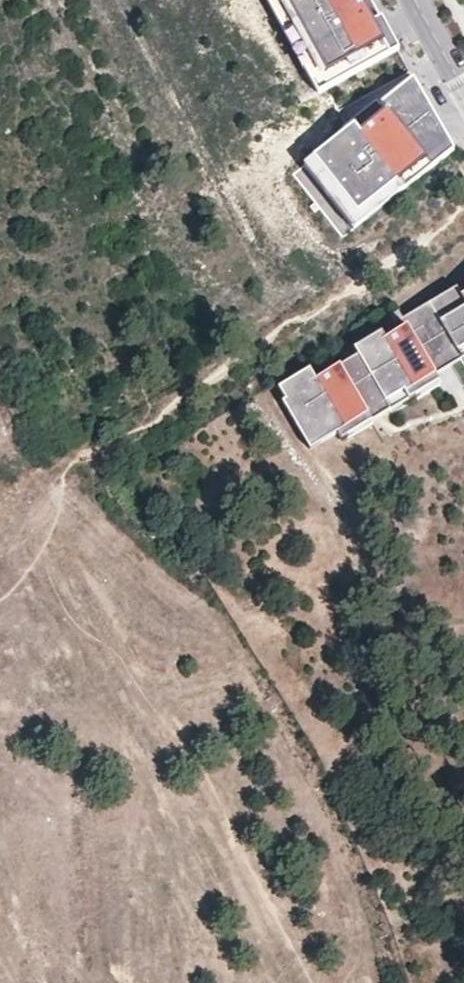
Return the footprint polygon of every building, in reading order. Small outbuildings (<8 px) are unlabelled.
[(318,90),(396,47),(370,0),(267,0),(318,90)] [(451,148),(410,77),(310,155),(360,219),(451,148)] [(275,383),(282,395),(279,397),(306,444),(334,428),(338,436),(369,419),(362,408),(381,397),(387,408),(436,380),(425,362),(442,352),(459,381),(463,378),(463,288),(395,327),(343,358),(312,375),(306,365),(275,383)] [(394,308),(334,342),(343,358),(395,327),(390,319),(398,315),(394,308)]
